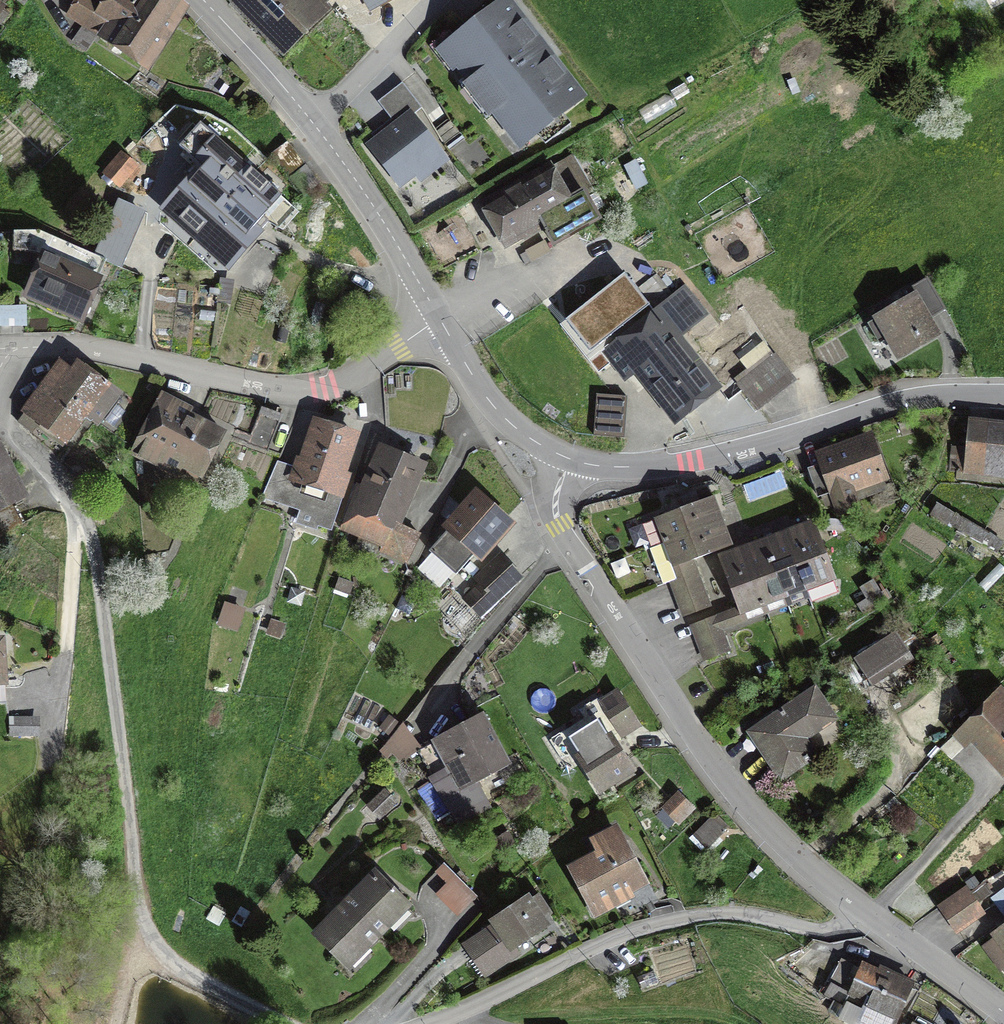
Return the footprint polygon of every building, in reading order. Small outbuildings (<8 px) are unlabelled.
[(65,34),(81,45),(91,29),(142,61),(179,5),(171,0),(104,0),(102,3),(97,0),(87,0),(65,34)] [(319,0),(237,0),(278,43),(321,3),(319,0)] [(581,99),(504,0),(446,45),(523,144),(581,99)] [(440,151),(412,115),(370,148),(398,184),(440,151)] [(192,182),(168,208),(198,233),(252,174),(225,148),(206,168),(217,178),(203,193),(192,182)] [(135,167),(119,154),(104,173),(121,186),(135,167)] [(558,162),(482,201),(504,243),(543,224),(553,244),(597,221),(582,191),(575,195),(558,162)] [(278,198),(252,174),(198,233),(224,257),(278,198)] [(104,263),(45,236),(38,251),(45,255),(26,297),(77,320),(104,263)] [(675,417),(717,385),(677,333),(702,314),(681,288),(668,298),(651,278),(634,291),(628,283),(571,327),(605,371),(616,362),(634,386),(644,378),(675,417)] [(915,296),(870,319),(890,358),(935,336),(926,318),(944,308),(929,279),(911,288),(915,296)] [(773,353),(736,380),(755,406),(792,380),(773,353)] [(59,362),(17,421),(31,431),(38,422),(64,440),(85,411),(98,421),(117,393),(76,364),(71,370),(59,362)] [(597,394),(594,434),(621,437),(625,397),(597,394)] [(184,406),(163,395),(133,454),(173,474),(178,464),(200,475),(222,430),(197,417),(194,422),(180,415),(184,406)] [(278,414),(262,409),(250,443),(266,448),(278,414)] [(354,436),(317,423),(299,473),(275,465),(265,496),(300,509),(298,516),(331,527),(348,476),(341,473),(354,436)] [(971,425),(969,449),(958,448),(957,473),(1003,476),(1003,428),(971,425)] [(872,440),(822,457),(826,466),(809,471),(818,497),(831,493),(838,513),(855,507),(849,490),(885,479),(872,440)] [(0,448),(0,535),(23,523),(12,503),(26,495),(0,448)] [(419,466),(382,451),(349,530),(383,544),(380,551),(406,561),(417,534),(395,525),(419,466)] [(477,495),(428,548),(456,573),(476,551),(481,557),(510,526),(477,495)] [(651,547),(721,521),(711,496),(642,521),(651,547)] [(671,580),(683,576),(679,564),(730,546),(721,521),(651,547),(665,583),(671,580)] [(810,523),(784,532),(805,590),(810,601),(836,592),(810,523)] [(784,532),(764,540),(785,597),(805,590),(784,532)] [(764,540),(744,547),(765,605),(785,597),(764,540)] [(744,547),(719,556),(741,613),(765,605),(744,547)] [(500,559),(476,580),(480,585),(464,599),(478,614),(518,580),(500,559)] [(676,592),(700,583),(696,571),(683,576),(671,580),(676,592)] [(680,604),(705,595),(700,583),(676,592),(680,604)] [(680,604),(684,616),(709,606),(705,595),(680,604)] [(717,614),(692,622),(696,635),(721,627),(717,614)] [(721,627),(696,635),(700,646),(725,638),(721,627)] [(898,632),(854,656),(866,678),(910,654),(898,632)] [(725,638),(700,646),(703,658),(729,650),(725,638)] [(814,690),(750,731),(780,777),(811,757),(800,741),(833,719),(814,690)] [(959,731),(1001,773),(1003,770),(1003,697),(999,691),(959,731)] [(618,692),(590,709),(601,728),(573,744),(600,789),(630,771),(612,740),(637,725),(618,692)] [(482,716),(419,749),(435,778),(448,771),(457,789),(507,763),(482,716)] [(35,719),(10,718),(9,734),(35,735),(35,719)] [(711,822),(690,841),(698,851),(720,831),(711,822)] [(615,830),(592,841),(598,854),(572,867),(593,910),(642,886),(615,830)] [(441,865),(425,881),(457,912),(473,896),(441,865)] [(371,875),(345,902),(374,931),(401,904),(371,875)] [(969,888),(939,906),(955,931),(982,914),(976,903),(991,894),(986,885),(972,893),(969,888)] [(495,923),(465,942),(486,974),(518,954),(514,948),(546,926),(539,916),(547,911),(538,897),(531,902),(527,896),(492,919),(495,923)] [(345,902),(316,929),(345,960),(374,931),(345,902)] [(995,932),(1003,946),(1003,926),(995,932)] [(838,961),(821,998),(844,1008),(840,1018),(853,1023),(890,1023),(909,982),(860,960),(856,969),(838,961)]
